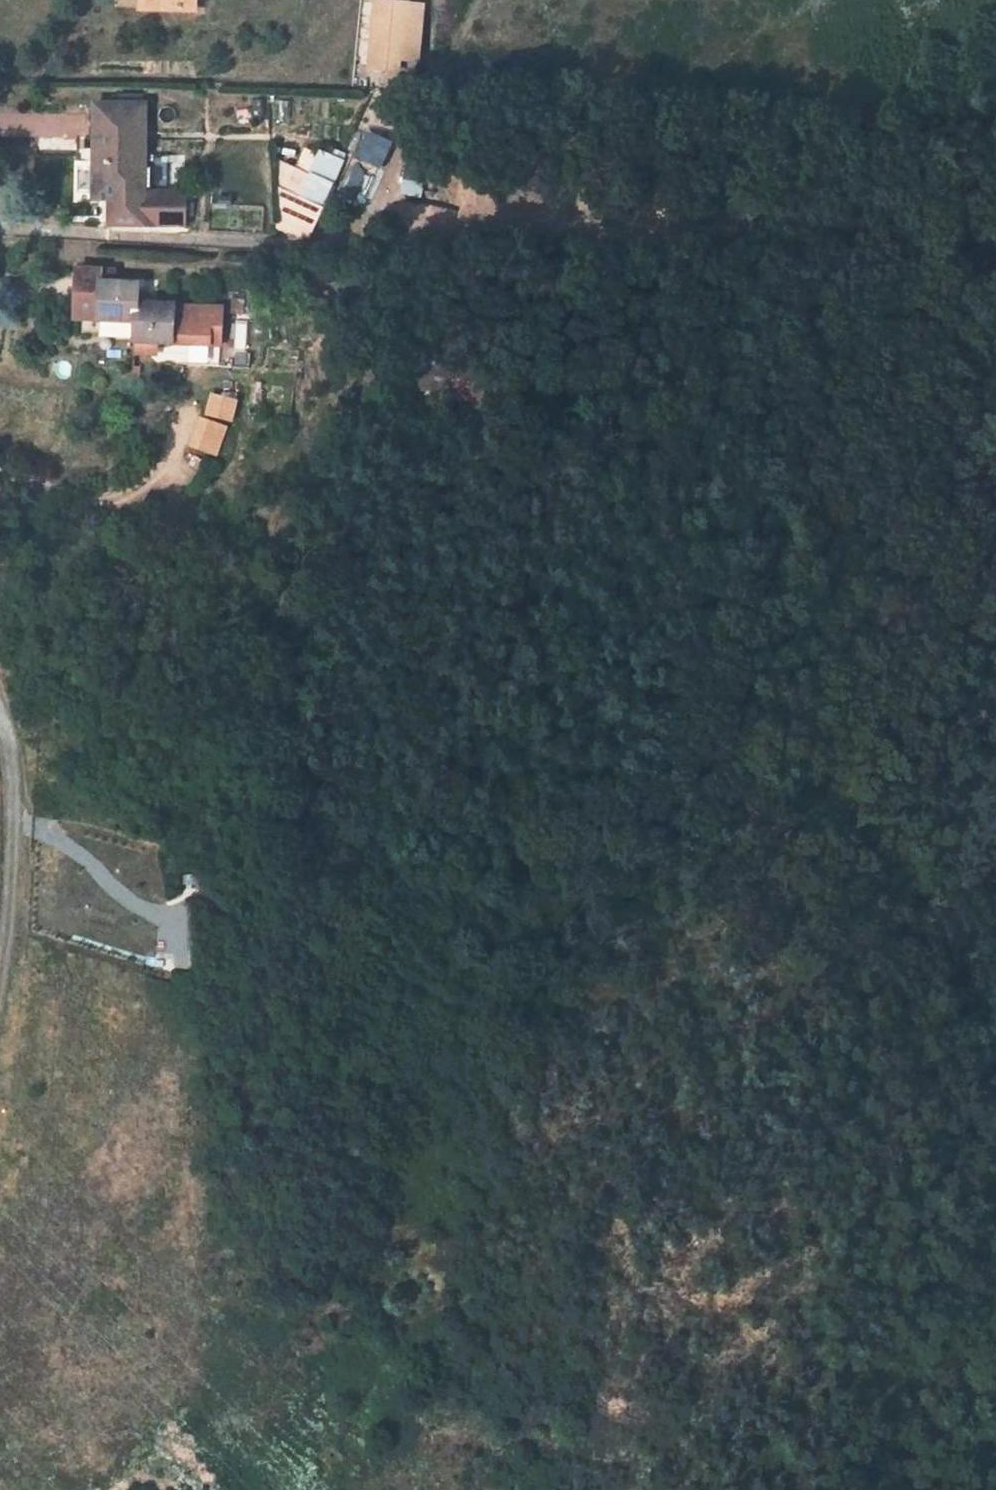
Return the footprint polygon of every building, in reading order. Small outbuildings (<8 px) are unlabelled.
[(140,9),(195,11),(196,0),(141,0),(140,9)] [(377,2),(371,69),(399,72),(400,62),(418,64),(423,7),(377,2)] [(145,193),(145,105),(95,104),(95,161),(100,161),(100,199),(111,199),(111,224),(185,225),(185,193),(145,193)] [(353,158),(377,169),(389,140),(364,130),(353,158)] [(321,153),(311,175),(332,184),(342,162),(321,153)] [(320,210),(332,184),(311,175),(300,201),(320,210)] [(74,320),(99,321),(101,321),(101,336),(135,338),(136,305),(137,286),(135,286),(116,284),(117,277),(117,273),(76,271),(74,320)] [(135,278),(117,277),(116,284),(135,286),(135,278)] [(174,307),(136,305),(135,338),(135,342),(134,355),(150,355),(157,347),(157,344),(172,344),(174,307)] [(211,310),(181,309),(178,366),(208,367),(211,310)] [(421,365),(419,376),(431,378),(456,382),(458,382),(479,382),(478,371),(421,365)] [(456,395),(456,382),(431,378),(429,393),(456,395)]
